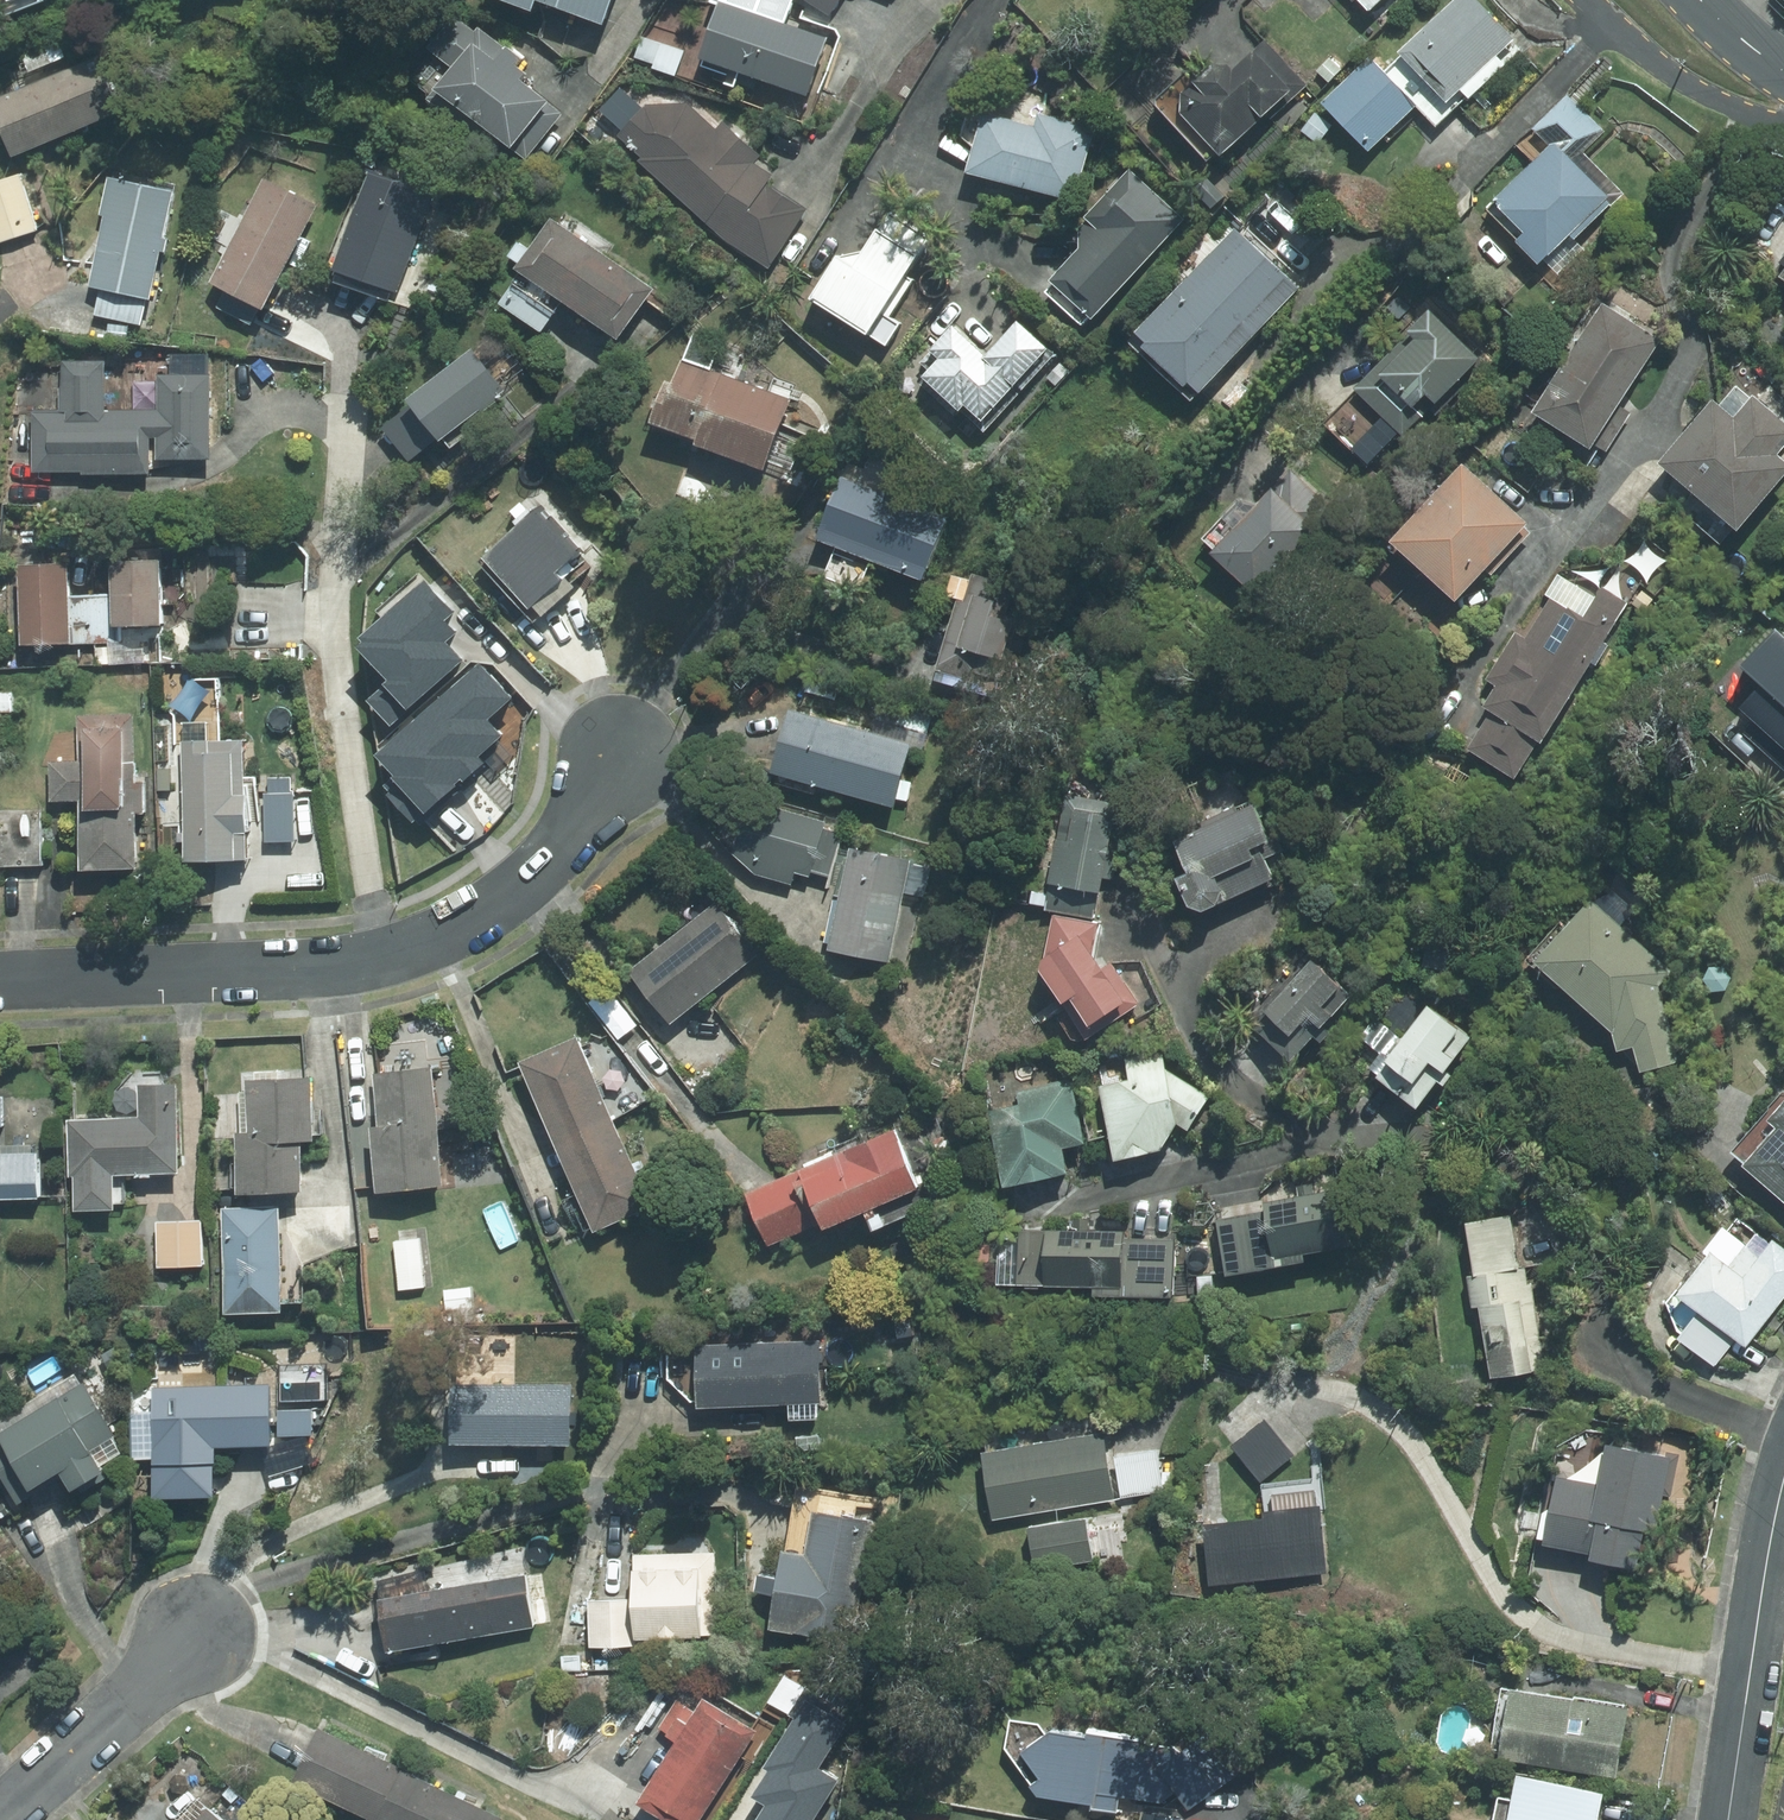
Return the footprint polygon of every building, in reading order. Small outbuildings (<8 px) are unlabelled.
[(1,13),(37,0),(0,0),(0,11),(1,13)] [(604,22),(612,0),(546,0),(604,22)] [(697,52),(808,90),(828,32),(735,0),(715,0),(697,52)] [(837,16),(847,0),(809,0),(837,16)] [(1371,8),(1380,0),(1363,0),(1371,8)] [(1505,61),(1495,51),(1513,34),(1480,0),(1451,0),(1400,49),(1446,98),(1460,85),(1470,95),(1505,61)] [(488,129),(524,157),(560,112),(545,100),(547,96),(519,75),(524,69),(514,60),(517,57),(477,25),(475,28),(453,11),(427,44),(447,59),(431,80),(434,83),(425,93),(481,137),(488,129)] [(684,49),(642,34),(634,54),(654,60),(652,66),(676,73),(684,49)] [(1264,110),(1270,116),(1306,84),(1265,39),(1254,48),(1252,47),(1232,65),(1227,59),(1211,59),(1191,76),(1193,78),(1180,89),(1179,109),(1218,151),(1223,147),(1225,150),(1248,129),(1246,126),(1264,110)] [(64,56),(58,40),(15,57),(21,73),(64,56)] [(1416,102),(1369,54),(1322,100),(1369,148),(1416,102)] [(1329,81),(1342,67),(1330,55),(1317,69),(1329,81)] [(120,110),(98,56),(0,96),(0,126),(11,154),(120,110)] [(715,126),(686,100),(643,102),(616,133),(639,154),(636,158),(723,236),(767,265),(805,206),(765,181),(771,172),(751,160),(751,159),(758,152),(721,119),(715,126)] [(966,168),(1075,196),(1093,125),(1038,110),(1035,123),(981,109),(966,168)] [(1301,127),(1318,140),(1330,124),(1314,111),(1301,127)] [(1606,198),(1609,195),(1554,140),(1495,199),(1497,200),(1489,208),(1540,261),(1569,233),(1574,237),(1609,202),(1606,198)] [(1081,245),(1052,275),(1094,315),(1187,218),(1132,167),(1086,215),(1089,218),(1081,226),(1081,245)] [(398,290),(434,192),(367,168),(331,265),(336,267),(333,276),(388,296),(391,287),(398,290)] [(17,170),(0,176),(0,240),(37,228),(17,170)] [(151,297),(174,188),(110,174),(101,214),(105,214),(90,285),(101,287),(95,314),(142,324),(147,297),(151,297)] [(260,305),(314,202),(261,174),(208,278),(224,286),(214,304),(246,320),(255,303),(260,305)] [(1193,187),(1211,205),(1225,192),(1206,174),(1193,187)] [(653,285),(549,213),(526,246),(517,239),(507,254),(517,261),(515,264),(618,335),(653,285)] [(1201,389),(1299,286),(1234,225),(1137,328),(1146,337),(1142,343),(1186,384),(1190,379),(1201,389)] [(905,278),(920,255),(880,231),(857,267),(840,256),(814,299),(870,334),(887,345),(903,321),(894,315),(914,283),(905,278)] [(1776,262),(1783,266),(1776,275),(1783,281),(1783,251),(1776,262)] [(1606,449),(1631,411),(1618,402),(1660,338),(1602,300),(1532,406),(1590,445),(1593,440),(1606,449)] [(1436,413),(1465,384),(1457,376),(1478,353),(1428,304),(1407,325),(1409,328),(1353,384),(1355,386),(1322,419),(1369,464),(1428,405),(1436,413)] [(985,430),(1055,354),(1017,318),(985,353),(952,322),(930,347),(932,348),(919,361),(926,369),(917,379),(957,417),(963,410),(985,430)] [(124,338),(125,323),(107,321),(105,336),(124,338)] [(440,438),(504,387),(470,344),(406,395),(411,400),(379,425),(407,460),(438,435),(440,438)] [(791,396),(681,356),(674,377),(663,373),(647,418),(694,435),(692,441),(762,466),(765,461),(791,471),(805,432),(781,423),(791,396)] [(155,454),(210,454),(210,371),(157,371),(157,406),(103,406),(104,358),(60,358),(60,409),(31,409),(31,469),(82,470),(82,472),(148,472),(149,435),(155,435),(155,454)] [(1048,375),(1056,383),(1069,370),(1061,361),(1048,375)] [(1737,525),(1783,469),(1783,457),(1777,451),(1783,442),(1783,419),(1753,393),(1734,416),(1711,396),(1658,459),(1737,525)] [(1463,598),(1535,521),(1470,461),(1398,539),(1463,598)] [(1294,469),(1216,550),(1261,593),(1339,512),(1294,469)] [(953,517),(839,472),(815,533),(840,543),(825,581),(867,597),(882,559),(929,577),(953,517)] [(584,551),(543,505),(488,555),(535,608),(570,577),(563,570),(584,551)] [(169,622),(167,558),(115,560),(118,624),(169,622)] [(75,560),(23,562),(26,644),(78,642),(75,560)] [(948,597),(960,599),(941,679),(981,688),(1008,569),(969,560),(965,574),(954,572),(948,597)] [(1548,741),(1631,601),(1605,585),(1587,616),(1552,595),(1528,636),(1518,630),(1490,678),(1500,684),(1487,705),(1493,708),(1470,748),(1520,777),(1543,738),(1548,741)] [(1768,615),(1730,661),(1740,675),(1721,708),(1737,717),(1728,736),(1783,782),(1783,628),(1768,615)] [(484,648),(484,643),(417,637),(416,653),(409,652),(406,679),(413,680),(408,738),(475,744),(479,702),(499,704),(504,650),(484,648)] [(921,738),(791,707),(775,772),(906,803),(921,738)] [(138,713),(80,715),(81,759),(52,760),(53,801),(82,800),(85,869),(142,867),(141,812),(148,812),(147,771),(139,771),(138,713)] [(250,738),(184,739),(188,861),(254,859),(250,738)] [(1124,799),(1071,791),(1056,884),(1109,892),(1124,799)] [(1263,792),(1243,801),(1179,830),(1195,867),(1177,875),(1195,914),(1213,906),(1277,877),(1270,862),(1290,853),(1263,792)] [(804,868),(829,876),(845,827),(742,793),(720,861),(798,887),(804,868)] [(910,856),(852,848),(837,949),(896,957),(910,856)] [(1581,896),(1528,958),(1614,1032),(1607,1041),(1652,1080),(1664,1066),(1672,1074),(1728,1009),(1720,1002),(1739,981),(1712,957),(1686,987),(1581,896)] [(722,897),(632,965),(672,1018),(762,951),(722,897)] [(1100,1026),(1131,1002),(1090,946),(1099,939),(1076,907),(1049,928),(1057,939),(1034,956),(1069,1003),(1078,996),(1100,1026)] [(1310,945),(1246,1013),(1296,1060),(1326,1028),(1360,993),(1350,984),(1310,945)] [(1482,1033),(1437,998),(1404,1042),(1395,1035),(1373,1064),(1382,1071),(1427,1105),(1482,1033)] [(583,1036),(529,1057),(595,1226),(649,1205),(583,1036)] [(1167,1147),(1183,1121),(1194,1128),(1215,1096),(1171,1067),(1154,1056),(1101,1068),(1120,1157),(1167,1147)] [(444,1065),(376,1070),(384,1192),(453,1187),(444,1065)] [(307,1142),(313,1143),(314,1082),(242,1080),(240,1190),(306,1191),(307,1142)] [(76,1177),(74,1210),(124,1212),(126,1175),(177,1178),(182,1083),(141,1081),(139,1119),(73,1116),(70,1177),(76,1177)] [(1058,1089),(990,1107),(1012,1190),(1079,1173),(1076,1159),(1093,1155),(1075,1085),(1058,1089)] [(2,1098),(0,1098),(0,1200),(44,1199),(44,1140),(2,1141),(2,1098)] [(1772,1117),(1781,1125),(1748,1163),(1783,1194),(1783,1104),(1772,1117)] [(934,1116),(898,1130),(749,1189),(771,1245),(873,1205),(881,1227),(965,1194),(934,1116)] [(1219,1210),(1228,1273),(1311,1261),(1310,1252),(1358,1245),(1350,1191),(1219,1210)] [(289,1208),(228,1206),(224,1309),(286,1311),(289,1208)] [(1472,1220),(1480,1274),(1472,1275),(1476,1307),(1485,1306),(1496,1373),(1548,1365),(1535,1282),(1527,1283),(1516,1213),(1472,1220)] [(207,1220),(162,1218),(160,1266),(205,1268),(207,1220)] [(1180,1237),(1020,1227),(1017,1281),(1120,1287),(1120,1294),(1176,1298),(1176,1291),(1180,1237)] [(1749,1345),(1783,1302),(1783,1246),(1775,1238),(1763,1254),(1749,1242),(1746,1246),(1725,1228),(1710,1246),(1715,1251),(1682,1291),(1704,1308),(1682,1336),(1718,1366),(1739,1338),(1749,1345)] [(222,1444),(276,1445),(277,1382),(213,1382),(214,1340),(160,1340),(160,1381),(158,1494),(221,1495),(222,1444)] [(665,1340),(664,1377),(702,1406),(821,1410),(824,1346),(665,1340)] [(76,1375),(0,1424),(0,1458),(26,1497),(69,1469),(82,1490),(115,1469),(101,1448),(117,1438),(76,1375)] [(573,1386),(456,1380),(453,1443),(570,1449),(573,1386)] [(1270,1417),(1237,1443),(1263,1475),(1295,1448),(1270,1417)] [(1115,1456),(1111,1425),(981,1441),(991,1522),(1028,1518),(1035,1568),(1122,1557),(1114,1497),(1165,1491),(1160,1451),(1115,1456)] [(1678,1456),(1614,1442),(1605,1482),(1565,1473),(1549,1542),(1597,1552),(1596,1556),(1642,1566),(1650,1529),(1661,1531),(1678,1456)] [(1213,1520),(1218,1583),(1330,1574),(1325,1511),(1322,1481),(1262,1486),(1264,1516),(1213,1520)] [(884,1520),(814,1510),(809,1547),(791,1544),(779,1628),(797,1630),(867,1640),(884,1520)] [(723,1549),(637,1549),(637,1595),(590,1594),(590,1647),(648,1648),(648,1630),(723,1631),(723,1549)] [(526,1555),(383,1581),(396,1649),(538,1624),(526,1555)] [(1631,1707),(1516,1687),(1504,1757),(1619,1777),(1631,1707)] [(758,1725),(710,1696),(703,1707),(679,1693),(659,1726),(683,1741),(650,1797),(688,1819),(701,1819),(758,1725)] [(1121,1808),(1123,1797),(1186,1802),(1190,1808),(1240,1774),(1211,1733),(1182,1750),(1177,1742),(1011,1717),(1007,1747),(1036,1784),(1034,1795),(1121,1808)] [(325,1724),(296,1779),(375,1819),(507,1819),(325,1724)] [(1522,1771),(1512,1819),(1604,1819),(1611,1790),(1522,1771)] [(212,1807),(200,1819),(226,1819),(212,1807)]
